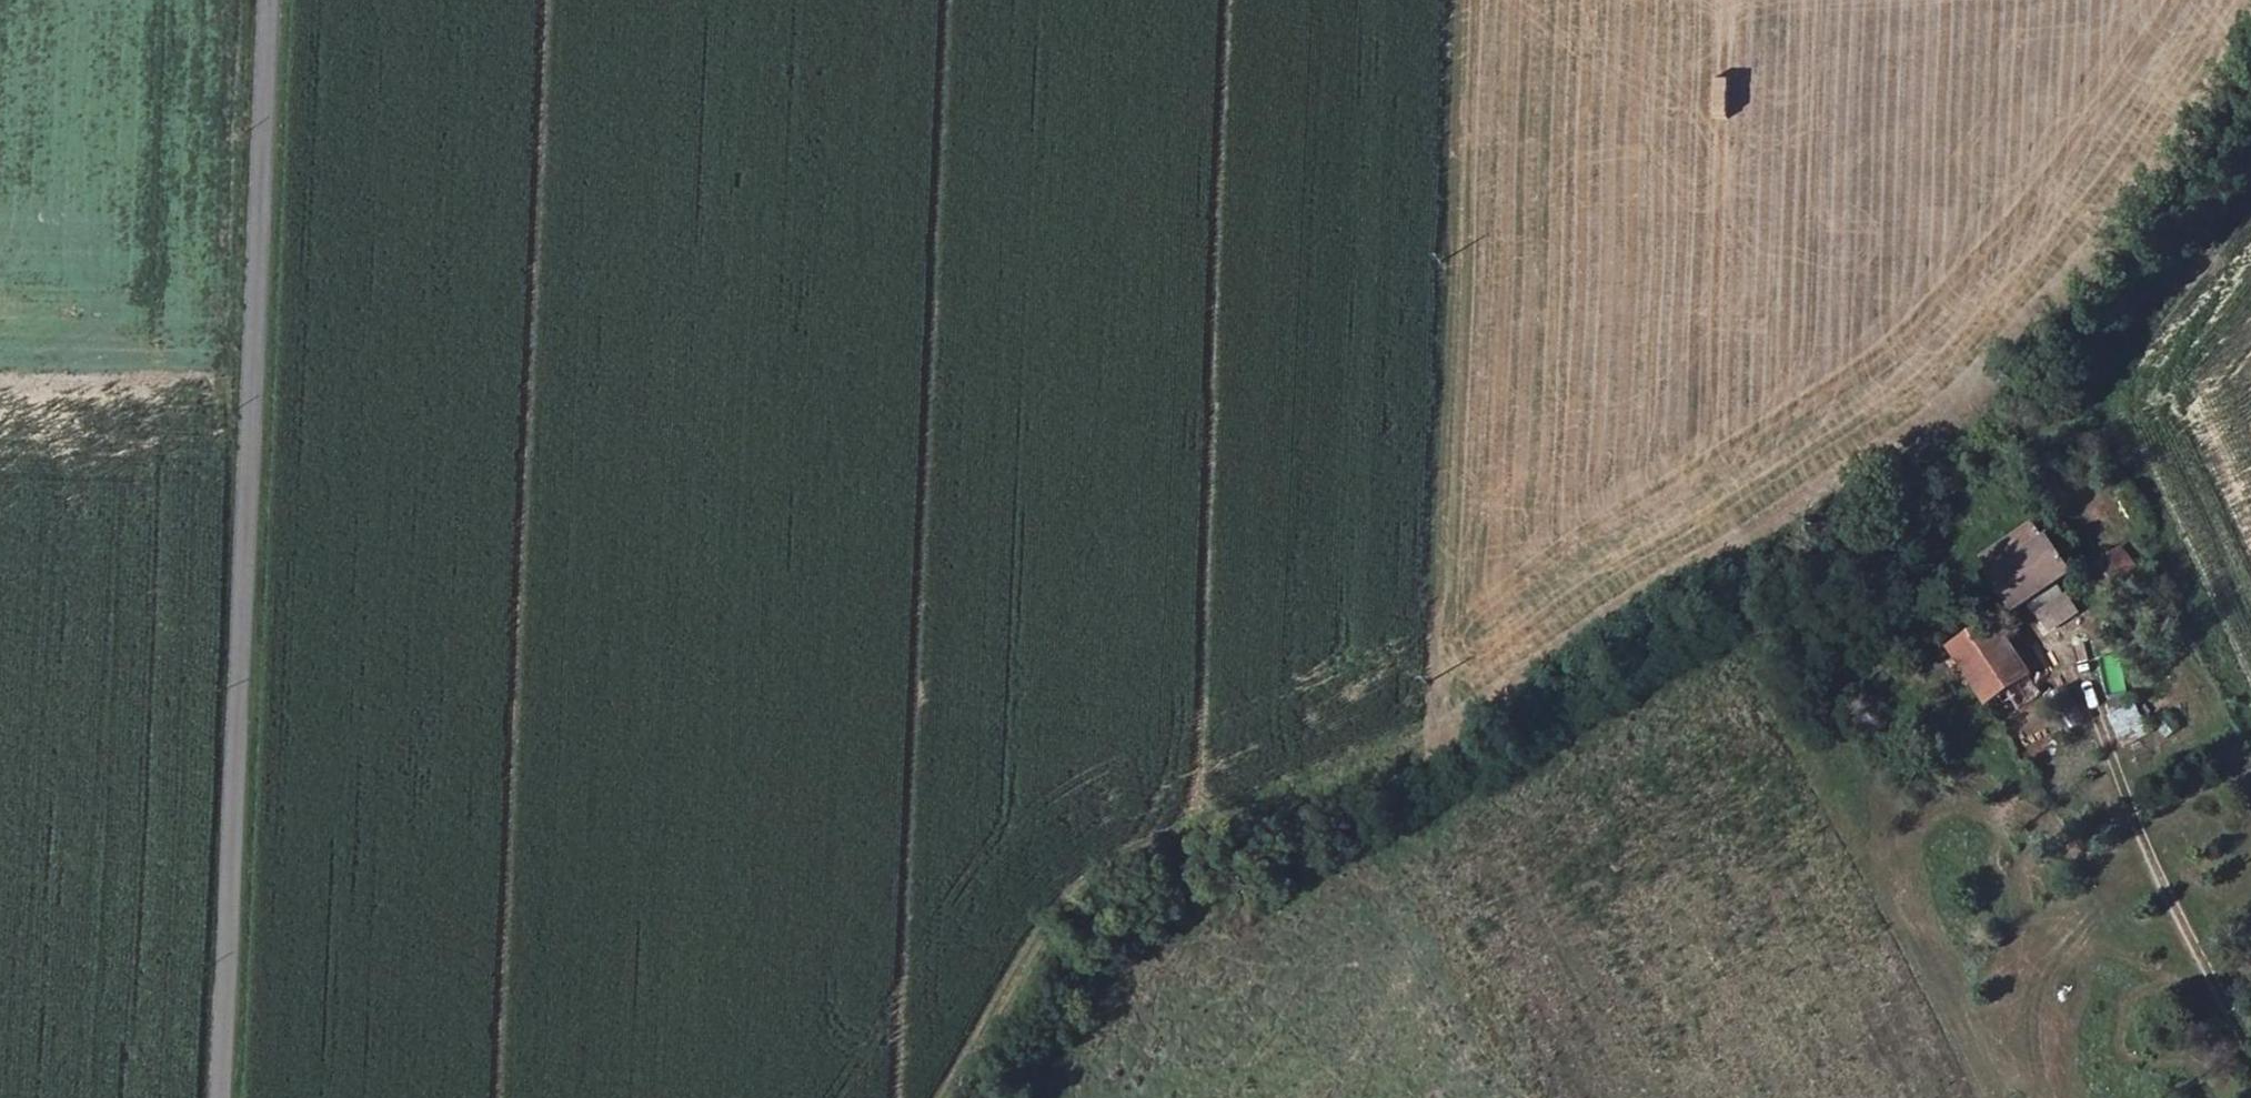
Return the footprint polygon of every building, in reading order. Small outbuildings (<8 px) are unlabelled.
[(1995,573),(2016,605),(2069,570),(2048,538),(1995,573)] [(2125,544),(2112,553),(2125,575),(2139,566),(2125,544)] [(2125,575),(2112,553),(2094,565),(2108,586),(2125,575)] [(2045,635),(2078,615),(2062,590),(2030,610),(2045,635)] [(1972,672),(2009,647),(1991,620),(1953,645),(1972,672)] [(2040,692),(2009,647),(1972,672),(1988,697),(2007,685),(2020,705),(2040,692)] [(2042,689),(2065,674),(2056,660),(2033,675),(2042,689)]
